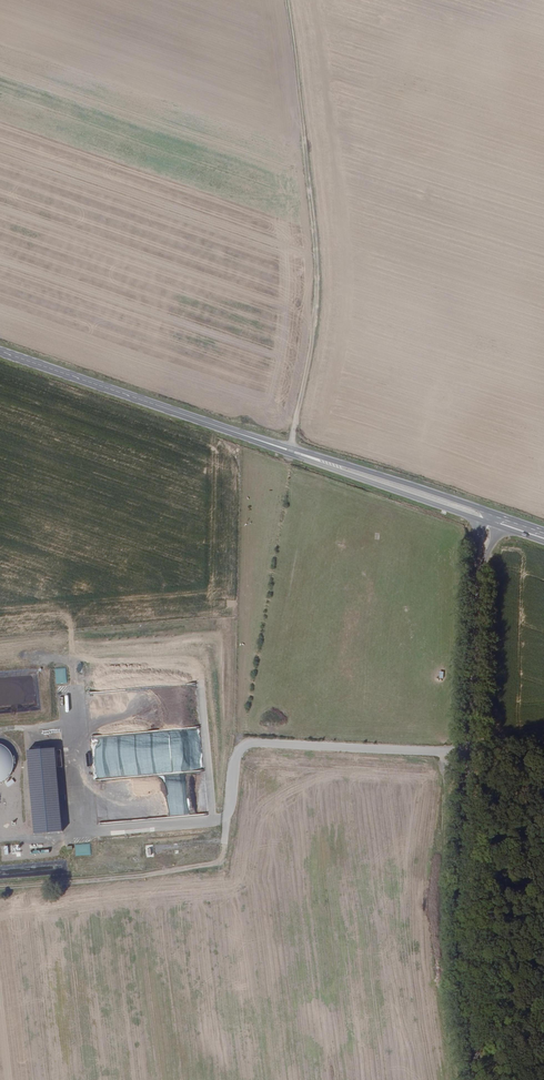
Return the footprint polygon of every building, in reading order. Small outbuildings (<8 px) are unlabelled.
[(61,695),(65,692),(60,686),(56,690),(61,695)] [(175,687),(159,688),(162,712),(166,711),(166,712),(173,712),(172,698),(183,697),(182,687),(175,688),(175,687)] [(62,740),(70,740),(70,732),(62,732),(62,740)] [(156,759),(163,759),(155,753),(155,747),(150,747),(132,732),(131,758),(124,752),(120,757),(120,748),(129,749),(129,746),(124,746),(119,746),(122,742),(127,742),(127,740),(100,739),(99,761),(107,768),(110,764),(124,775),(124,774),(148,775),(148,767),(152,767),(152,772),(158,773),(158,763),(162,763),(156,759)] [(8,778),(13,768),(13,759),(6,747),(0,744),(0,782),(8,778)] [(56,748),(28,750),(35,833),(63,831),(56,748)]
